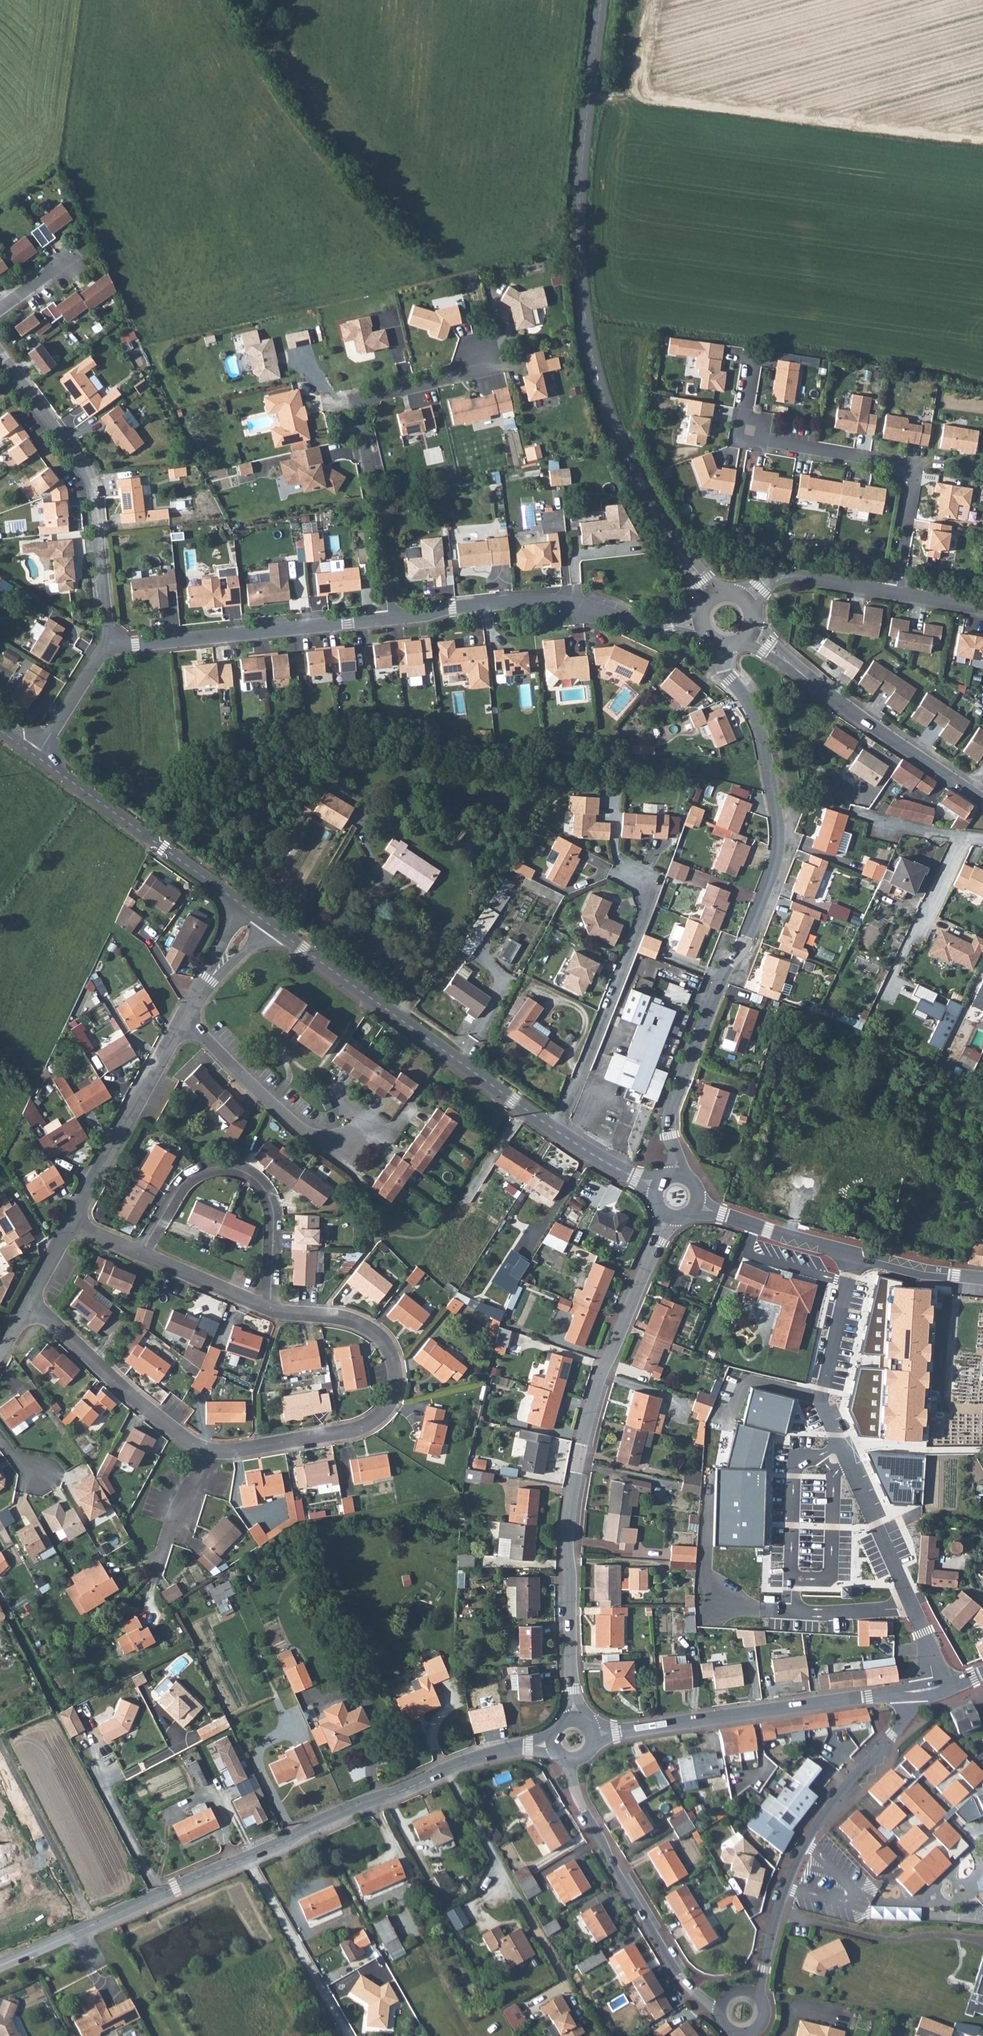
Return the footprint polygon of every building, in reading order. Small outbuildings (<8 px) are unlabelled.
[(72,218),(60,203),(40,219),(43,223),(30,233),(42,248),(55,238),(52,234),(72,218)] [(36,252),(25,237),(5,252),(16,267),(36,252)] [(89,311),(116,291),(108,274),(78,295),(76,292),(56,307),(53,303),(40,312),(44,319),(38,323),(32,314),(14,328),(20,337),(32,328),(38,336),(50,326),(49,325),(62,316),(66,323),(87,308),(89,311)] [(543,288),(519,293),(509,286),(500,300),(511,307),(513,306),(514,313),(512,314),(516,330),(534,326),(531,310),(547,306),(543,288)] [(462,324),(458,306),(436,311),(436,313),(414,307),(408,324),(430,331),(429,333),(432,337),(442,341),(447,338),(449,329),(446,329),(447,323),(452,323),(453,326),(462,324)] [(374,352),(373,350),(388,347),(384,330),(369,333),(369,329),(371,328),(369,317),(350,321),(350,323),(340,325),(344,341),(354,340),(357,352),(361,354),(374,352)] [(311,342),(309,329),(286,334),(291,348),(311,342)] [(724,344),(672,337),(669,352),(695,356),(694,367),(697,367),(696,372),(700,376),(698,387),(721,390),(724,372),(718,371),(720,360),(721,359),(724,344)] [(259,374),(260,379),(279,376),(276,361),(273,359),(272,355),(276,355),(272,338),(245,343),(246,351),(250,353),(254,370),(259,374)] [(44,374),(56,365),(41,344),(28,354),(44,374)] [(527,354),(529,364),(544,361),(542,351),(527,354)] [(545,397),(541,373),(562,368),(559,357),(544,361),(529,364),(526,365),(528,376),(523,377),(527,401),(545,397)] [(801,363),(778,359),(773,388),(776,389),(773,400),(793,404),(801,363)] [(60,379),(89,418),(121,394),(116,388),(101,399),(78,366),(60,379)] [(149,386),(143,378),(133,385),(139,393),(149,386)] [(513,411),(508,388),(492,391),(493,395),(483,397),(483,400),(478,401),(477,398),(470,400),(469,397),(448,401),(453,425),(464,423),(464,425),(490,419),(489,416),(513,411)] [(275,403),(277,411),(282,414),(283,422),(280,427),(270,429),(274,446),(308,440),(304,420),(306,418),(305,410),(301,407),(298,390),(264,397),(266,406),(275,403)] [(871,395),(852,391),(849,410),(837,408),(834,426),(848,429),(848,431),(863,434),(871,395)] [(689,398),(688,403),(686,415),(690,415),(685,442),(701,444),(704,443),(706,434),(707,426),(710,426),(714,403),(689,398)] [(267,413),(277,411),(275,403),(266,406),(267,413)] [(106,429),(114,440),(117,438),(120,441),(120,444),(128,455),(145,442),(133,427),(131,427),(122,416),(125,414),(119,405),(101,418),(107,426),(106,429)] [(418,410),(410,412),(404,413),(395,415),(400,436),(436,429),(430,406),(418,408),(418,410)] [(18,464),(36,451),(30,443),(26,438),(28,436),(19,424),(18,426),(14,421),(8,413),(0,419),(0,439),(7,434),(16,445),(8,451),(18,464)] [(927,445),(931,423),(922,421),(921,425),(909,423),(909,419),(906,417),(885,414),(882,434),(892,436),(892,439),(927,445)] [(977,429),(943,424),(940,446),(949,448),(949,446),(964,448),(964,450),(974,452),(977,429)] [(525,446),(528,459),(543,456),(540,443),(525,446)] [(280,462),(282,471),(320,462),(317,446),(290,453),(291,460),(280,462)] [(720,490),(732,492),(736,468),(722,466),(722,469),(716,467),(711,452),(692,458),(702,486),(720,489),(720,490)] [(249,462),(238,465),(239,475),(251,472),(249,462)] [(320,462),(282,471),(283,475),(291,474),(292,483),(301,481),(304,480),(307,490),(324,486),(334,492),(342,477),(326,467),(324,471),(318,467),(320,464),(320,462)] [(789,501),(792,478),(771,475),(772,471),(762,470),(763,466),(755,465),(751,488),(768,492),(767,497),(789,501)] [(69,525),(66,506),(66,501),(68,500),(67,488),(60,479),(58,480),(55,475),(49,467),(31,481),(40,494),(48,488),(53,494),(53,502),(43,503),(46,527),(69,525)] [(570,471),(561,472),(562,484),(571,483),(570,471)] [(561,484),(560,472),(550,472),(551,485),(561,484)] [(291,474),(283,475),(285,484),(292,483),(291,474)] [(797,497),(839,504),(843,483),(808,477),(809,475),(801,474),(797,497)] [(170,517),(169,508),(146,510),(143,484),(141,484),(141,476),(118,478),(119,486),(122,486),(125,513),(123,513),(123,522),(170,517)] [(859,482),(843,479),(843,483),(839,504),(855,506),(857,509),(881,513),(885,487),(869,485),(868,487),(859,486),(859,482)] [(971,489),(936,483),(935,491),(940,492),(937,511),(941,516),(964,520),(966,519),(971,489)] [(444,492),(444,484),(434,485),(435,493),(444,492)] [(618,503),(619,517),(582,521),(585,544),(602,542),(602,540),(621,538),(622,540),(640,538),(627,502),(618,503)] [(946,552),(950,525),(930,522),(926,540),(929,540),(928,549),(927,556),(939,559),(940,551),(946,552)] [(558,532),(548,533),(548,541),(526,543),(526,546),(522,546),(517,552),(518,565),(524,569),(532,568),(536,563),(551,562),(551,566),(561,565),(558,532)] [(305,539),(307,560),(321,559),(320,550),(325,550),(323,537),(305,539)] [(453,573),(452,559),(443,559),(441,537),(421,539),(422,557),(410,558),(408,561),(409,574),(412,577),(435,575),(435,578),(445,577),(445,574),(453,573)] [(511,563),(508,537),(487,538),(487,540),(458,543),(459,567),(492,563),(492,565),(511,563)] [(73,581),(75,581),(73,556),(75,556),(73,539),(23,544),(24,553),(34,552),(39,556),(52,555),(52,559),(54,559),(56,584),(50,584),(50,591),(52,592),(74,590),(73,581)] [(299,561),(306,561),(304,540),(297,541),(299,561)] [(290,560),(268,563),(271,581),(247,584),(249,605),(265,603),(265,602),(295,598),(290,560)] [(217,568),(218,577),(227,576),(228,588),(229,597),(241,596),(237,565),(217,568)] [(315,572),(318,593),(328,592),(328,591),(360,588),(357,565),(343,566),(343,569),(315,572)] [(177,590),(175,570),(164,570),(165,576),(131,579),(133,600),(149,598),(150,608),(167,606),(166,591),(177,590)] [(218,577),(202,578),(203,584),(187,586),(189,605),(205,604),(205,607),(230,605),(229,597),(228,588),(220,589),(218,577)] [(241,596),(229,597),(230,605),(241,604),(241,596)] [(849,613),(850,603),(835,600),(830,629),(880,637),(885,609),(868,606),(867,616),(849,613)] [(56,647),(58,643),(62,636),(60,634),(65,626),(49,617),(44,626),(45,628),(30,652),(49,663),(58,648),(56,647)] [(908,629),(910,621),(894,618),(891,637),(899,638),(899,646),(929,652),(930,644),(939,645),(942,626),(925,623),(924,631),(908,629)] [(956,655),(971,658),(975,633),(968,632),(967,635),(959,633),(956,655)] [(971,658),(982,660),(982,638),(982,637),(982,634),(975,633),(971,658)] [(412,641),(412,638),(397,640),(398,654),(400,671),(408,670),(409,676),(425,674),(423,657),(432,656),(429,636),(421,637),(421,639),(412,641)] [(863,661),(828,637),(818,650),(846,671),(845,673),(853,679),(863,661)] [(591,679),(588,654),(571,656),(565,652),(564,638),(544,640),(547,684),(555,685),(560,678),(579,676),(579,679),(591,679)] [(375,645),(377,667),(393,665),(392,655),(398,654),(397,640),(383,641),(383,644),(375,645)] [(649,658),(616,642),(615,644),(595,646),(597,662),(606,660),(605,665),(618,670),(620,674),(626,676),(629,676),(638,680),(642,674),(643,674),(647,666),(645,665),(649,658)] [(490,685),(486,644),(459,646),(459,649),(456,650),(441,651),(443,672),(458,670),(460,671),(468,671),(470,687),(490,685)] [(309,651),(309,659),(311,674),(327,672),(326,662),(340,661),(342,670),(357,669),(356,655),(355,647),(346,647),(346,645),(317,649),(317,651),(309,651)] [(14,661),(18,653),(10,648),(5,656),(14,661)] [(539,664),(537,652),(527,653),(527,649),(520,649),(511,650),(505,650),(505,648),(494,649),(496,669),(505,668),(506,673),(515,672),(529,671),(529,665),(539,664)] [(241,659),(242,664),(244,682),(260,680),(258,670),(274,668),(274,678),(290,677),(289,660),(288,655),(279,655),(279,653),(250,656),(251,658),(241,659)] [(916,689),(873,660),(857,684),(871,693),(877,685),(892,695),(886,704),(900,713),(916,689)] [(219,686),(235,685),(233,665),(232,662),(217,663),(217,661),(197,662),(197,666),(187,666),(188,685),(219,682),(219,686)] [(38,697),(51,673),(35,663),(30,671),(29,670),(11,699),(28,710),(37,696),(38,697)] [(505,668),(496,669),(497,680),(499,682),(507,681),(507,683),(509,685),(514,684),(516,682),(515,672),(506,673),(505,668)] [(702,688),(676,668),(661,685),(686,706),(702,688)] [(970,721),(928,692),(911,716),(925,726),(930,718),(946,728),(941,736),(954,745),(970,721)] [(738,739),(724,708),(705,715),(719,746),(738,739)] [(980,727),(963,752),(977,761),(982,753),(982,729),(980,727)] [(848,761),(860,744),(837,729),(825,745),(848,761)] [(804,759),(812,764),(820,751),(812,746),(804,759)] [(864,748),(850,769),(875,785),(889,765),(864,748)] [(913,767),(904,761),(892,779),(904,787),(913,773),(910,771),(913,767)] [(913,773),(904,787),(913,792),(916,787),(930,795),(938,784),(913,767),(910,771),(913,773)] [(733,783),(730,793),(743,798),(746,787),(733,783)] [(304,809),(311,813),(324,792),(317,787),(304,809)] [(979,810),(947,790),(943,797),(944,799),(941,804),(960,815),(953,829),(966,830),(979,810)] [(324,792),(311,813),(339,830),(352,809),(324,792)] [(717,824),(738,832),(747,810),(751,811),(754,803),(728,793),(717,824)] [(599,795),(581,794),(581,799),(569,798),(569,811),(573,816),(572,832),(579,839),(609,841),(610,824),(595,823),(595,811),(598,811),(599,795)] [(891,807),(886,815),(929,826),(933,808),(917,803),(896,799),(891,807)] [(886,804),(880,813),(886,815),(891,807),(886,804)] [(704,810),(691,806),(688,813),(701,818),(704,810)] [(849,814),(828,808),(817,836),(815,835),(811,845),(834,854),(849,814)] [(641,813),(624,812),(622,835),(641,836),(641,831),(647,831),(647,835),(667,836),(668,812),(642,811),(641,813)] [(701,818),(688,813),(685,822),(698,826),(701,818)] [(581,847),(558,835),(552,848),(559,852),(546,876),(560,884),(567,882),(580,859),(576,857),(581,847)] [(737,876),(741,865),(746,852),(749,853),(752,845),(728,836),(715,867),(737,876)] [(396,869),(403,874),(405,872),(419,881),(418,883),(417,886),(426,891),(435,878),(430,874),(434,867),(406,848),(408,844),(400,840),(399,842),(393,838),(385,849),(392,854),(382,869),(392,875),(396,869)] [(828,860),(812,854),(809,863),(804,861),(793,890),(814,898),(828,860)] [(527,866),(510,855),(504,865),(522,874),(527,866)] [(886,869),(887,866),(867,858),(861,873),(880,881),(886,869)] [(880,881),(877,887),(902,900),(907,891),(913,894),(925,870),(900,858),(893,872),(886,869),(880,881)] [(684,881),(690,866),(672,859),(667,874),(684,881)] [(954,882),(965,887),(967,884),(982,892),(982,865),(977,862),(975,865),(965,861),(954,882)] [(440,871),(434,867),(430,874),(435,878),(440,871)] [(405,872),(403,874),(418,883),(419,881),(405,872)] [(166,914),(181,893),(167,884),(166,886),(156,879),(157,877),(150,873),(137,892),(166,914)] [(711,926),(719,930),(726,912),(723,911),(727,901),(731,892),(709,883),(702,902),(706,904),(699,922),(711,926)] [(600,911),(606,900),(587,891),(576,914),(583,930),(608,942),(618,924),(603,917),(600,911)] [(781,941),(778,948),(805,959),(808,953),(806,948),(802,947),(814,917),(818,919),(821,912),(793,900),(790,908),(793,909),(786,926),(784,925),(778,940),(781,941)] [(832,901),(828,913),(847,920),(851,907),(832,901)] [(467,924),(478,932),(492,910),(480,903),(467,924)] [(123,904),(119,912),(124,915),(128,908),(123,904)] [(119,912),(114,922),(129,933),(140,917),(128,908),(124,915),(119,912)] [(191,958),(210,927),(191,915),(164,958),(174,973),(184,953),(191,958)] [(699,922),(689,918),(676,951),(695,958),(705,933),(708,934),(711,926),(699,922)] [(467,924),(453,946),(465,953),(478,932),(467,924)] [(934,952),(950,960),(952,956),(975,967),(982,949),(982,937),(978,934),(973,944),(962,939),(961,941),(943,933),(934,952)] [(509,936),(497,956),(510,963),(522,944),(509,936)] [(637,951),(654,957),(659,944),(643,938),(637,951)] [(597,973),(601,965),(573,951),(569,960),(564,969),(569,971),(567,975),(564,981),(566,986),(578,992),(583,991),(588,981),(586,977),(588,974),(590,975),(593,971),(597,973)] [(757,992),(777,999),(792,962),(768,953),(762,969),(764,970),(761,976),(763,976),(757,992)] [(559,970),(567,975),(569,971),(564,969),(569,960),(565,958),(559,970)] [(789,970),(796,973),(799,964),(792,961),(789,970)] [(475,1018),(489,997),(452,972),(441,988),(468,1007),(466,1011),(475,1018)] [(970,1005),(982,1010),(979,1016),(982,1018),(982,978),(970,1005)] [(935,993),(917,985),(914,994),(920,997),(912,1015),(924,1020),(927,1014),(937,1019),(926,1044),(942,1051),(963,1005),(948,998),(944,1006),(931,1000),(935,993)] [(302,1009),(305,1005),(293,995),(292,996),(281,987),(262,1014),(283,1030),(281,1034),(286,1038),(292,1030),(296,1032),(291,1041),(295,1044),(298,1041),(308,1048),(310,1047),(321,1056),(336,1036),(324,1028),(329,1021),(316,1012),(312,1016),(302,1009)] [(158,1013),(143,988),(124,1000),(125,1002),(116,1007),(130,1030),(140,1024),(139,1021),(150,1015),(151,1017),(158,1013)] [(610,1065),(605,1080),(628,1087),(623,1099),(654,1110),(658,1100),(643,1095),(655,1067),(674,1011),(657,1005),(659,1000),(629,989),(619,1017),(639,1025),(628,1057),(615,1052),(610,1065)] [(513,1017),(527,996),(519,991),(507,1012),(513,1017)] [(542,1006),(527,996),(513,1017),(503,1030),(552,1065),(563,1049),(545,1037),(549,1030),(533,1019),(542,1006)] [(737,1041),(734,1050),(745,1054),(758,1010),(740,1004),(732,1028),(729,1027),(726,1038),(737,1041)] [(820,1008),(817,1013),(842,1023),(860,1030),(863,1025),(820,1008)] [(80,1022),(69,1029),(84,1053),(93,1048),(82,1031),(85,1030),(80,1022)] [(108,1072),(135,1055),(123,1035),(96,1052),(108,1072)] [(723,1047),(734,1050),(736,1041),(726,1039),(723,1047)] [(403,1104),(417,1084),(402,1073),(397,1079),(346,1043),(332,1063),(383,1098),(387,1092),(403,1104)] [(184,1082),(210,1106),(210,1105),(224,1091),(214,1080),(212,1081),(204,1073),(207,1071),(200,1065),(184,1082)] [(643,1095),(658,1100),(669,1073),(655,1067),(643,1095)] [(60,1072),(50,1078),(68,1106),(77,1100),(84,1111),(110,1095),(99,1077),(73,1093),(60,1072)] [(715,1094),(717,1088),(705,1084),(699,1103),(701,1104),(705,1092),(715,1094)] [(729,1091),(717,1088),(715,1094),(705,1092),(701,1104),(696,1120),(717,1128),(729,1091)] [(232,1096),(226,1089),(224,1091),(210,1105),(216,1111),(218,1111),(231,1124),(239,1116),(245,1109),(237,1101),(236,1102),(230,1097),(232,1096)] [(68,1106),(75,1117),(84,1111),(77,1100),(68,1106)] [(28,1103),(23,1114),(30,1126),(38,1121),(28,1103)] [(420,1172),(461,1115),(449,1107),(444,1113),(438,1109),(402,1159),(395,1154),(371,1188),(390,1201),(414,1168),(420,1172)] [(226,1130),(233,1134),(233,1133),(241,1127),(245,1121),(239,1116),(231,1124),(226,1130)] [(73,1145),(87,1137),(75,1117),(46,1134),(57,1153),(62,1149),(63,1151),(73,1145)] [(233,1133),(233,1134),(235,1136),(241,1127),(233,1133)] [(46,1134),(38,1139),(49,1157),(57,1153),(46,1134)] [(290,1188),(304,1169),(293,1160),(289,1158),(293,1152),(284,1145),(281,1149),(273,1143),(270,1147),(263,1143),(254,1156),(260,1160),(259,1163),(277,1176),(277,1178),(290,1188)] [(156,1144),(141,1171),(163,1183),(166,1176),(164,1175),(175,1155),(156,1144)] [(75,1148),(73,1145),(63,1151),(65,1154),(75,1148)] [(509,1145),(497,1164),(529,1185),(541,1166),(509,1145)] [(50,1186),(62,1179),(53,1164),(38,1173),(40,1176),(25,1185),(34,1200),(48,1191),(46,1188),(50,1186)] [(541,1166),(529,1185),(526,1190),(532,1193),(534,1189),(553,1201),(565,1182),(541,1166)] [(323,1181),(305,1168),(304,1169),(290,1188),(297,1193),(300,1190),(310,1197),(309,1199),(319,1207),(332,1190),(322,1182),(323,1181)] [(141,1171),(137,1177),(158,1189),(159,1190),(163,1183),(141,1171)] [(158,1189),(137,1177),(123,1202),(125,1203),(118,1215),(135,1225),(147,1202),(150,1203),(158,1189)] [(5,1243),(0,1246),(0,1252),(5,1262),(21,1253),(18,1248),(23,1244),(32,1239),(27,1231),(30,1230),(14,1203),(10,1205),(7,1198),(0,1202),(0,1233),(5,1243)] [(200,1229),(216,1236),(218,1233),(226,1214),(196,1201),(187,1221),(198,1225),(201,1227),(200,1229)] [(236,1215),(227,1211),(226,1214),(218,1233),(247,1246),(255,1226),(236,1217),(236,1215)] [(590,1227),(618,1241),(629,1219),(617,1213),(615,1219),(599,1211),(590,1227)] [(294,1249),(317,1251),(318,1230),(317,1230),(317,1216),(297,1216),(296,1229),(298,1229),(297,1241),(294,1241),(294,1249)] [(573,1231),(558,1223),(551,1235),(567,1242),(573,1231)] [(563,1252),(567,1242),(551,1235),(544,1244),(563,1252)] [(681,1270),(697,1277),(700,1269),(716,1276),(724,1260),(691,1246),(681,1270)] [(969,1263),(982,1265),(982,1248),(973,1246),(969,1263)] [(493,1280),(512,1292),(532,1261),(512,1248),(493,1280)] [(316,1270),(317,1251),(294,1249),(293,1258),(296,1258),(296,1270),(294,1270),(294,1284),(314,1285),(315,1270),(316,1270)] [(128,1293),(136,1275),(112,1265),(113,1263),(97,1256),(91,1270),(99,1274),(97,1280),(128,1293)] [(391,1285),(362,1262),(347,1281),(358,1290),(360,1289),(377,1303),(391,1285)] [(760,1299),(770,1275),(745,1263),(737,1281),(742,1283),(737,1294),(751,1300),(752,1298),(759,1301),(760,1299)] [(424,1272),(419,1266),(411,1272),(405,1280),(412,1286),(424,1272)] [(585,1296),(594,1267),(588,1266),(579,1294),(585,1296)] [(579,1294),(576,1304),(583,1306),(601,1313),(614,1274),(594,1267),(585,1296),(579,1294)] [(785,1271),(783,1277),(783,1280),(792,1281),(792,1279),(794,1273),(785,1271)] [(13,1276),(11,1273),(0,1279),(0,1284),(2,1289),(6,1287),(13,1276)] [(83,1280),(77,1275),(74,1282),(83,1290),(70,1305),(90,1321),(87,1325),(96,1332),(111,1313),(92,1296),(96,1290),(92,1287),(83,1280)] [(777,1276),(770,1275),(760,1299),(777,1303),(777,1302),(786,1304),(787,1307),(785,1316),(784,1318),(783,1318),(777,1346),(803,1351),(809,1324),(808,1324),(810,1310),(813,1311),(819,1285),(792,1279),(792,1281),(783,1280),(783,1277),(777,1276)] [(85,1276),(83,1280),(92,1287),(95,1282),(85,1276)] [(862,1352),(886,1353),(890,1288),(890,1280),(880,1278),(862,1352)] [(886,1353),(924,1356),(928,1290),(890,1288),(886,1353)] [(459,1293),(455,1298),(464,1303),(470,1306),(473,1300),(459,1293)] [(416,1330),(430,1313),(405,1294),(387,1316),(394,1321),(397,1318),(405,1325),(407,1323),(416,1330)] [(464,1303),(455,1298),(445,1307),(454,1314),(464,1303)] [(777,1303),(760,1299),(759,1301),(756,1309),(785,1316),(787,1307),(786,1304),(777,1302),(777,1303)] [(665,1300),(662,1306),(668,1308),(671,1302),(665,1300)] [(481,1302),(475,1308),(500,1321),(504,1310),(481,1302)] [(647,1333),(673,1344),(675,1338),(670,1335),(676,1320),(681,1323),(687,1309),(671,1302),(668,1308),(662,1306),(659,1304),(647,1333)] [(590,1348),(601,1313),(583,1306),(572,1343),(590,1348)] [(139,1308),(136,1322),(141,1326),(145,1314),(145,1312),(139,1308)] [(199,1322),(186,1316),(173,1311),(165,1328),(190,1339),(189,1343),(200,1348),(208,1329),(197,1325),(199,1322)] [(145,1312),(145,1314),(141,1326),(147,1331),(151,1316),(145,1312)] [(187,1314),(186,1316),(199,1322),(200,1320),(187,1314)] [(670,1335),(675,1338),(681,1323),(676,1320),(670,1335)] [(254,1360),(261,1338),(240,1331),(241,1329),(234,1326),(226,1350),(254,1360)] [(514,1332),(500,1328),(497,1345),(510,1348),(514,1332)] [(669,1352),(673,1344),(647,1333),(633,1367),(653,1375),(663,1350),(669,1352)] [(457,1379),(466,1367),(436,1344),(437,1342),(431,1337),(414,1358),(420,1363),(421,1362),(433,1372),(436,1370),(447,1379),(451,1375),(457,1379)] [(131,1340),(119,1355),(126,1360),(137,1345),(131,1340)] [(321,1367),(317,1342),(307,1343),(307,1347),(280,1352),(284,1374),(321,1367)] [(71,1365),(60,1355),(47,1344),(32,1360),(45,1372),(49,1367),(60,1377),(58,1379),(65,1386),(79,1369),(73,1363),(71,1365)] [(137,1345),(126,1360),(125,1361),(131,1366),(134,1363),(145,1371),(158,1382),(170,1365),(145,1346),(144,1348),(138,1344),(137,1345)] [(187,1360),(193,1347),(189,1345),(183,1357),(187,1360)] [(359,1356),(357,1345),(334,1348),(336,1361),(341,1360),(346,1390),(366,1387),(361,1356),(359,1356)] [(201,1370),(208,1354),(193,1347),(187,1360),(201,1370)] [(221,1351),(211,1347),(208,1354),(201,1370),(210,1374),(212,1375),(221,1351)] [(62,1353),(60,1355),(71,1365),(73,1363),(62,1353)] [(885,1368),(924,1370),(924,1356),(886,1353),(885,1368)] [(544,1389),(564,1395),(574,1360),(555,1354),(548,1376),(544,1389)] [(196,1377),(201,1370),(187,1360),(183,1357),(178,1364),(196,1377)] [(134,1363),(131,1366),(142,1374),(145,1371),(134,1363)] [(881,1438),(885,1369),(860,1367),(849,1410),(861,1437),(881,1438)] [(924,1370),(885,1368),(885,1369),(881,1438),(919,1440),(924,1370)] [(210,1374),(201,1370),(196,1377),(189,1387),(198,1393),(202,1386),(210,1374)] [(535,1373),(532,1386),(544,1389),(548,1376),(535,1373)] [(216,1376),(212,1375),(210,1374),(202,1386),(207,1390),(216,1376)] [(316,1384),(307,1386),(308,1393),(281,1397),(284,1418),(321,1411),(318,1396),(316,1384)] [(557,1419),(564,1395),(544,1389),(532,1386),(530,1393),(536,1395),(529,1422),(552,1428),(554,1419),(557,1419)] [(751,1388),(742,1424),(768,1431),(784,1435),(794,1398),(751,1388)] [(96,1395),(90,1389),(71,1409),(76,1414),(89,1426),(106,1407),(111,1410),(117,1403),(101,1389),(96,1395)] [(10,1427),(22,1418),(32,1411),(35,1414),(42,1409),(28,1390),(15,1399),(13,1396),(0,1405),(0,1414),(10,1427)] [(635,1392),(626,1426),(647,1431),(652,1433),(653,1431),(657,1415),(662,1400),(635,1392)] [(699,1393),(696,1402),(713,1408),(717,1399),(699,1393)] [(318,1396),(321,1411),(328,1410),(325,1394),(318,1396)] [(54,1401),(48,1406),(54,1414),(60,1409),(54,1401)] [(214,1422),(245,1421),(244,1401),(205,1402),(206,1424),(214,1424),(214,1422)] [(707,1422),(713,1408),(696,1402),(693,1413),(699,1414),(697,1421),(707,1422)] [(428,1405),(425,1420),(427,1420),(423,1438),(421,1438),(419,1438),(417,1450),(440,1454),(447,1423),(443,1422),(445,1408),(428,1405)] [(71,1409),(60,1422),(64,1427),(76,1414),(71,1409)] [(663,1416),(657,1415),(653,1431),(659,1431),(663,1416)] [(22,1418),(10,1427),(14,1433),(26,1424),(22,1418)] [(726,1468),(759,1469),(768,1431),(742,1424),(737,1423),(726,1468)] [(647,1431),(626,1426),(616,1461),(637,1467),(643,1447),(647,1431)] [(133,1428),(116,1457),(116,1458),(133,1467),(142,1451),(147,1454),(154,1440),(133,1428)] [(651,1449),(655,1433),(652,1433),(647,1431),(643,1447),(651,1449)] [(523,1469),(544,1473),(550,1444),(529,1439),(523,1469)] [(116,1457),(108,1453),(95,1476),(97,1480),(104,1477),(107,1481),(109,1480),(106,1476),(116,1458),(116,1457)] [(891,1502),(922,1505),(924,1456),(869,1453),(891,1502)] [(352,1482),(390,1476),(386,1454),(349,1460),(352,1482)] [(331,1488),(339,1487),(336,1470),(328,1471),(327,1466),(327,1461),(295,1466),(299,1490),(330,1484),(331,1488)] [(714,1544),(764,1546),(766,1469),(759,1469),(726,1468),(716,1467),(714,1544)] [(255,1497),(283,1493),(281,1474),(260,1477),(259,1471),(244,1474),(245,1484),(239,1486),(242,1508),(256,1505),(255,1497)] [(95,1476),(93,1474),(81,1481),(82,1483),(74,1488),(79,1499),(81,1502),(80,1503),(89,1519),(111,1506),(105,1495),(97,1480),(95,1476)] [(684,1474),(683,1483),(702,1487),(703,1477),(689,1475),(684,1474)] [(104,1477),(97,1480),(105,1495),(114,1490),(109,1480),(107,1481),(104,1477)] [(614,1482),(610,1514),(631,1516),(634,1488),(639,1489),(639,1491),(651,1492),(652,1483),(630,1480),(630,1484),(614,1482)] [(702,1487),(683,1483),(682,1490),(702,1494),(702,1487)] [(516,1524),(537,1526),(540,1491),(520,1489),(516,1524)] [(303,1498),(294,1499),(293,1491),(287,1491),(289,1518),(305,1517),(303,1498)] [(343,1514),(353,1512),(350,1497),(341,1498),(343,1514)] [(0,1512),(0,1521),(4,1528),(24,1516),(17,1502),(0,1512)] [(85,1529),(73,1508),(66,1512),(67,1513),(64,1515),(58,1503),(42,1512),(53,1532),(61,1527),(68,1539),(85,1529)] [(209,1534),(224,1517),(221,1514),(206,1531),(209,1534)] [(631,1516),(610,1514),(607,1541),(622,1543),(621,1551),(634,1552),(636,1544),(637,1543),(639,1529),(629,1528),(631,1516)] [(51,1544),(36,1517),(28,1521),(31,1527),(27,1529),(25,1525),(15,1532),(28,1555),(43,1547),(44,1548),(51,1544)] [(239,1530),(224,1517),(209,1534),(202,1541),(207,1546),(201,1552),(202,1552),(213,1562),(215,1564),(221,1558),(217,1555),(239,1530)] [(534,1560),(537,1526),(516,1524),(502,1522),(499,1557),(534,1560)] [(258,1546),(267,1540),(256,1523),(247,1529),(258,1546)] [(919,1534),(918,1545),(928,1546),(928,1557),(932,1557),(933,1535),(919,1534)] [(970,1546),(970,1534),(956,1537),(948,1539),(946,1543),(947,1547),(950,1550),(954,1551),(958,1548),(970,1546)] [(671,1545),(670,1559),(695,1561),(696,1546),(671,1545)] [(918,1545),(915,1580),(930,1581),(930,1584),(955,1586),(956,1570),(932,1568),(932,1557),(928,1557),(928,1546),(918,1545)] [(45,1548),(31,1554),(34,1561),(48,1555),(45,1548)] [(209,1567),(213,1562),(202,1552),(198,1557),(209,1567)] [(459,1553),(459,1566),(475,1567),(476,1554),(459,1553)] [(98,1560),(81,1570),(85,1576),(74,1583),(80,1594),(76,1597),(85,1611),(101,1602),(99,1599),(117,1587),(111,1577),(108,1577),(98,1560)] [(220,1571),(227,1566),(225,1562),(218,1567),(220,1571)] [(599,1599),(599,1606),(618,1606),(618,1591),(646,1591),(646,1569),(628,1568),(628,1582),(618,1582),(618,1566),(595,1565),(595,1599),(599,1599)] [(517,1618),(538,1617),(538,1609),(540,1609),(540,1577),(508,1577),(508,1586),(517,1586),(517,1618)] [(227,1581),(220,1585),(225,1596),(232,1593),(227,1581)] [(175,1583),(160,1592),(167,1604),(182,1594),(175,1583)] [(225,1596),(220,1585),(213,1588),(210,1583),(205,1585),(214,1602),(225,1596)] [(844,1587),(843,1596),(853,1596),(853,1587),(844,1587)] [(957,1592),(939,1611),(957,1628),(969,1615),(982,1627),(982,1610),(960,1589),(957,1592)] [(694,1608),(695,1596),(686,1595),(685,1608),(694,1608)] [(225,1596),(214,1602),(221,1617),(232,1611),(225,1596)] [(29,1601),(18,1608),(23,1617),(34,1610),(29,1601)] [(618,1606),(599,1606),(599,1615),(599,1634),(594,1634),(594,1646),(622,1647),(622,1616),(625,1617),(625,1607),(618,1606)] [(697,1633),(695,1617),(685,1617),(686,1634),(697,1633)] [(138,1654),(156,1643),(148,1629),(144,1631),(138,1619),(123,1628),(129,1637),(119,1642),(127,1657),(136,1652),(138,1654)] [(860,1621),(860,1636),(860,1646),(869,1646),(870,1636),(870,1622),(860,1621)] [(870,1622),(870,1636),(896,1637),(897,1622),(870,1622)] [(542,1625),(521,1625),(521,1657),(542,1656),(542,1625)] [(766,1645),(766,1629),(738,1628),(738,1636),(744,1636),(744,1644),(766,1645)] [(974,1645),(982,1659),(982,1658),(982,1641),(974,1645)] [(277,1654),(285,1669),(298,1664),(291,1649),(277,1654)] [(807,1656),(773,1660),(776,1682),(789,1680),(791,1679),(795,1678),(795,1681),(810,1680),(807,1656)] [(867,1667),(861,1667),(863,1683),(896,1678),(893,1656),(885,1657),(885,1664),(881,1665),(867,1667)] [(432,1684),(449,1678),(441,1657),(424,1663),(428,1674),(411,1681),(414,1691),(399,1697),(407,1720),(418,1716),(417,1713),(439,1705),(432,1684)] [(665,1690),(693,1689),(692,1664),(678,1665),(677,1657),(664,1658),(665,1690)] [(866,1659),(867,1667),(881,1665),(881,1658),(866,1659)] [(621,1686),(622,1689),(637,1688),(636,1661),(606,1662),(607,1672),(610,1671),(611,1686),(621,1686)] [(296,1692),(312,1685),(302,1662),(298,1664),(285,1669),(296,1692)] [(715,1665),(703,1666),(706,1679),(717,1678),(718,1689),(745,1686),(742,1664),(715,1668),(715,1665)] [(826,1673),(828,1688),(863,1683),(861,1667),(826,1673)] [(131,1676),(137,1686),(145,1681),(140,1671),(131,1676)] [(612,1690),(622,1689),(621,1686),(611,1686),(610,1671),(607,1672),(607,1684),(608,1688),(612,1690)] [(816,1674),(818,1689),(828,1688),(826,1673),(816,1674)] [(540,1674),(519,1674),(520,1700),(541,1699),(540,1674)] [(156,1698),(164,1706),(176,1718),(174,1720),(182,1727),(201,1706),(175,1680),(156,1698)] [(102,1698),(117,1691),(115,1687),(100,1694),(102,1698)] [(141,1712),(127,1700),(112,1715),(96,1724),(105,1741),(126,1730),(141,1712)] [(58,1713),(70,1737),(84,1729),(72,1706),(58,1713)] [(176,1718),(164,1706),(163,1708),(174,1720),(176,1718)] [(971,1706),(951,1714),(960,1736),(980,1727),(971,1706)] [(370,1725),(362,1707),(321,1724),(332,1750),(350,1743),(347,1735),(370,1725)] [(865,1708),(801,1717),(802,1730),(869,1719),(865,1708)] [(202,1741),(230,1727),(225,1716),(197,1731),(202,1741)] [(801,1717),(758,1723),(760,1740),(773,1737),(772,1729),(790,1726),(792,1739),(796,1739),(797,1741),(799,1741),(800,1744),(803,1744),(802,1730),(801,1717)] [(751,1728),(718,1732),(721,1753),(754,1748),(751,1728)] [(958,1813),(968,1823),(982,1817),(982,1813),(977,1798),(982,1796),(982,1786),(981,1783),(982,1781),(982,1775),(971,1764),(969,1765),(964,1760),(966,1759),(957,1750),(951,1745),(949,1748),(946,1745),(949,1742),(935,1729),(923,1742),(924,1744),(918,1750),(917,1748),(893,1775),(872,1797),(883,1808),(889,1802),(893,1807),(878,1823),(884,1829),(879,1834),(876,1836),(886,1847),(896,1837),(901,1843),(900,1845),(913,1858),(914,1856),(922,1864),(915,1871),(912,1869),(907,1874),(899,1881),(915,1898),(928,1885),(931,1887),(953,1865),(950,1862),(954,1857),(957,1860),(970,1848),(946,1824),(958,1813)] [(225,1788),(247,1778),(226,1737),(214,1743),(226,1769),(220,1772),(223,1779),(221,1780),(225,1788)] [(309,1741),(301,1744),(311,1767),(318,1764),(309,1741)] [(311,1767),(301,1744),(285,1751),(287,1756),(270,1763),(278,1782),(295,1775),(297,1780),(314,1773),(311,1767)] [(139,1761),(143,1769),(172,1754),(168,1746),(139,1761)] [(658,1767),(650,1753),(635,1761),(644,1775),(658,1767)] [(679,1781),(719,1775),(715,1753),(707,1755),(707,1753),(675,1758),(679,1781)] [(809,1759),(802,1768),(814,1778),(822,1769),(809,1759)] [(802,1768),(795,1777),(801,1782),(807,1787),(814,1778),(802,1768)] [(200,1786),(207,1784),(200,1769),(183,1777),(187,1785),(198,1781),(200,1786)] [(669,1786),(661,1772),(654,1775),(663,1789),(669,1786)] [(602,1794),(616,1817),(636,1805),(631,1799),(642,1792),(630,1773),(620,1779),(621,1782),(602,1794)] [(518,1797),(536,1786),(531,1778),(509,1791),(514,1799),(518,1797)] [(807,1787),(801,1782),(793,1791),(786,1786),(777,1797),(800,1817),(818,1797),(807,1787)] [(534,1825),(553,1813),(537,1786),(536,1786),(518,1797),(527,1812),(534,1825)] [(264,1796),(260,1788),(236,1800),(242,1812),(238,1814),(245,1828),(256,1823),(256,1824),(267,1819),(257,1799),(264,1796)] [(792,1828),(801,1818),(800,1817),(777,1797),(770,1792),(769,1793),(771,1795),(763,1805),(769,1811),(756,1829),(782,1852),(794,1830),(792,1828)] [(242,1812),(236,1800),(232,1802),(238,1814),(242,1812)] [(636,1805),(616,1817),(632,1843),(651,1831),(636,1805)] [(684,1809),(682,1806),(674,1810),(676,1814),(684,1809)] [(181,1845),(219,1827),(210,1807),(172,1825),(181,1845)] [(668,1819),(673,1829),(689,1819),(684,1809),(676,1814),(668,1819)] [(420,1842),(448,1829),(440,1812),(413,1824),(420,1842)] [(519,1817),(527,1830),(534,1825),(527,1812),(519,1817)] [(570,1841),(553,1813),(534,1825),(544,1841),(551,1853),(570,1841)] [(881,1879),(883,1877),(899,1860),(886,1847),(876,1836),(879,1834),(859,1815),(857,1817),(842,1832),(855,1845),(853,1847),(868,1863),(866,1865),(881,1879)] [(679,1838),(695,1828),(689,1819),(673,1829),(679,1838)] [(534,1825),(527,1830),(536,1845),(544,1841),(534,1825)] [(721,1846),(723,1849),(726,1847),(731,1848),(742,1836),(738,1833),(736,1836),(722,1843),(721,1846)] [(662,1836),(643,1847),(667,1887),(686,1876),(662,1836)] [(759,1852),(742,1836),(731,1848),(726,1847),(723,1849),(721,1857),(723,1861),(732,1863),(730,1869),(738,1871),(737,1875),(746,1878),(745,1882),(760,1886),(764,1869),(758,1867),(759,1863),(753,1858),(759,1852)] [(913,1858),(902,1869),(907,1874),(912,1869),(915,1871),(922,1864),(914,1856),(913,1858)] [(404,1879),(396,1860),(355,1878),(363,1897),(404,1879)] [(554,1873),(571,1901),(590,1889),(574,1862),(554,1873)] [(526,1867),(513,1875),(518,1884),(532,1876),(526,1867)] [(445,1869),(426,1880),(432,1891),(440,1886),(439,1884),(450,1878),(445,1869)] [(564,1905),(571,1901),(554,1873),(547,1877),(564,1905)] [(518,1884),(523,1894),(538,1885),(532,1876),(518,1884)] [(759,1890),(760,1886),(745,1882),(742,1893),(757,1897),(759,1890)] [(665,1898),(682,1926),(701,1914),(684,1886),(665,1898)] [(339,1907),(331,1889),(298,1903),(307,1921),(339,1907)] [(737,1898),(734,1893),(723,1900),(726,1905),(731,1902),(737,1898)] [(743,1907),(737,1898),(731,1902),(737,1911),(743,1907)] [(726,1905),(723,1900),(717,1904),(720,1908),(726,1905)] [(446,1912),(457,1930),(470,1922),(459,1905),(446,1912)] [(597,1943),(616,1932),(599,1905),(581,1915),(597,1943)] [(921,1908),(871,1906),(870,1918),(920,1922),(921,1908)] [(701,1914),(682,1926),(698,1953),(717,1941),(701,1914)] [(390,1954),(402,1947),(386,1918),(374,1925),(390,1954)] [(558,1920),(543,1928),(549,1938),(563,1929),(558,1920)] [(534,1954),(529,1944),(525,1946),(522,1940),(525,1938),(520,1928),(505,1937),(498,1925),(482,1935),(491,1952),(498,1948),(510,1967),(534,1954)] [(356,1950),(370,1942),(363,1931),(350,1938),(356,1950)] [(360,1957),(350,1938),(338,1945),(348,1963),(360,1957)] [(832,1965),(842,1961),(834,1940),(805,1952),(800,1968),(817,1973),(819,1966),(831,1962),(832,1965)] [(374,1949),(370,1942),(356,1950),(360,1957),(374,1949)] [(631,1983),(649,1972),(632,1946),(613,1957),(629,1984),(631,1983)] [(406,1954),(402,1947),(390,1954),(394,1961),(406,1954)] [(606,1961),(601,1951),(587,1960),(592,1969),(606,1961)] [(629,1984),(613,1957),(609,1959),(626,1986),(629,1984)] [(975,1984),(979,1985),(976,1994),(972,1993),(964,2015),(972,2018),(973,2014),(982,2017),(982,1959),(975,1984)] [(670,2008),(649,1972),(631,1983),(644,2004),(653,2018),(670,2008)] [(391,2004),(397,2000),(387,1983),(380,1986),(361,1976),(352,1993),(370,2004),(371,2026),(391,2026),(391,2004)] [(130,2002),(107,2013),(96,1991),(80,1999),(89,2017),(86,2019),(84,2018),(74,2022),(81,2035),(99,2035),(100,2034),(114,2027),(115,2029),(123,2025),(121,2022),(138,2015),(130,2002)] [(570,2011),(561,1996),(540,2007),(545,2015),(547,2013),(560,2035),(577,2035),(584,2032),(579,2022),(574,2025),(567,2013),(570,2011)] [(8,1998),(6,2003),(20,2008),(22,2004),(8,1998)] [(14,2021),(20,2008),(6,2003),(2,2001),(0,2007),(0,2035),(18,2035),(13,2023),(14,2021)] [(501,2010),(512,2029),(525,2022),(514,2003),(501,2010)] [(920,2017),(912,2035),(913,2035),(948,2035),(951,2029),(920,2017)] [(846,2028),(801,2018),(797,2035),(844,2035),(846,2028)] [(59,2030),(55,2021),(48,2024),(53,2033),(59,2030)] [(670,2034),(671,2035),(696,2035),(686,2022),(670,2034)]
